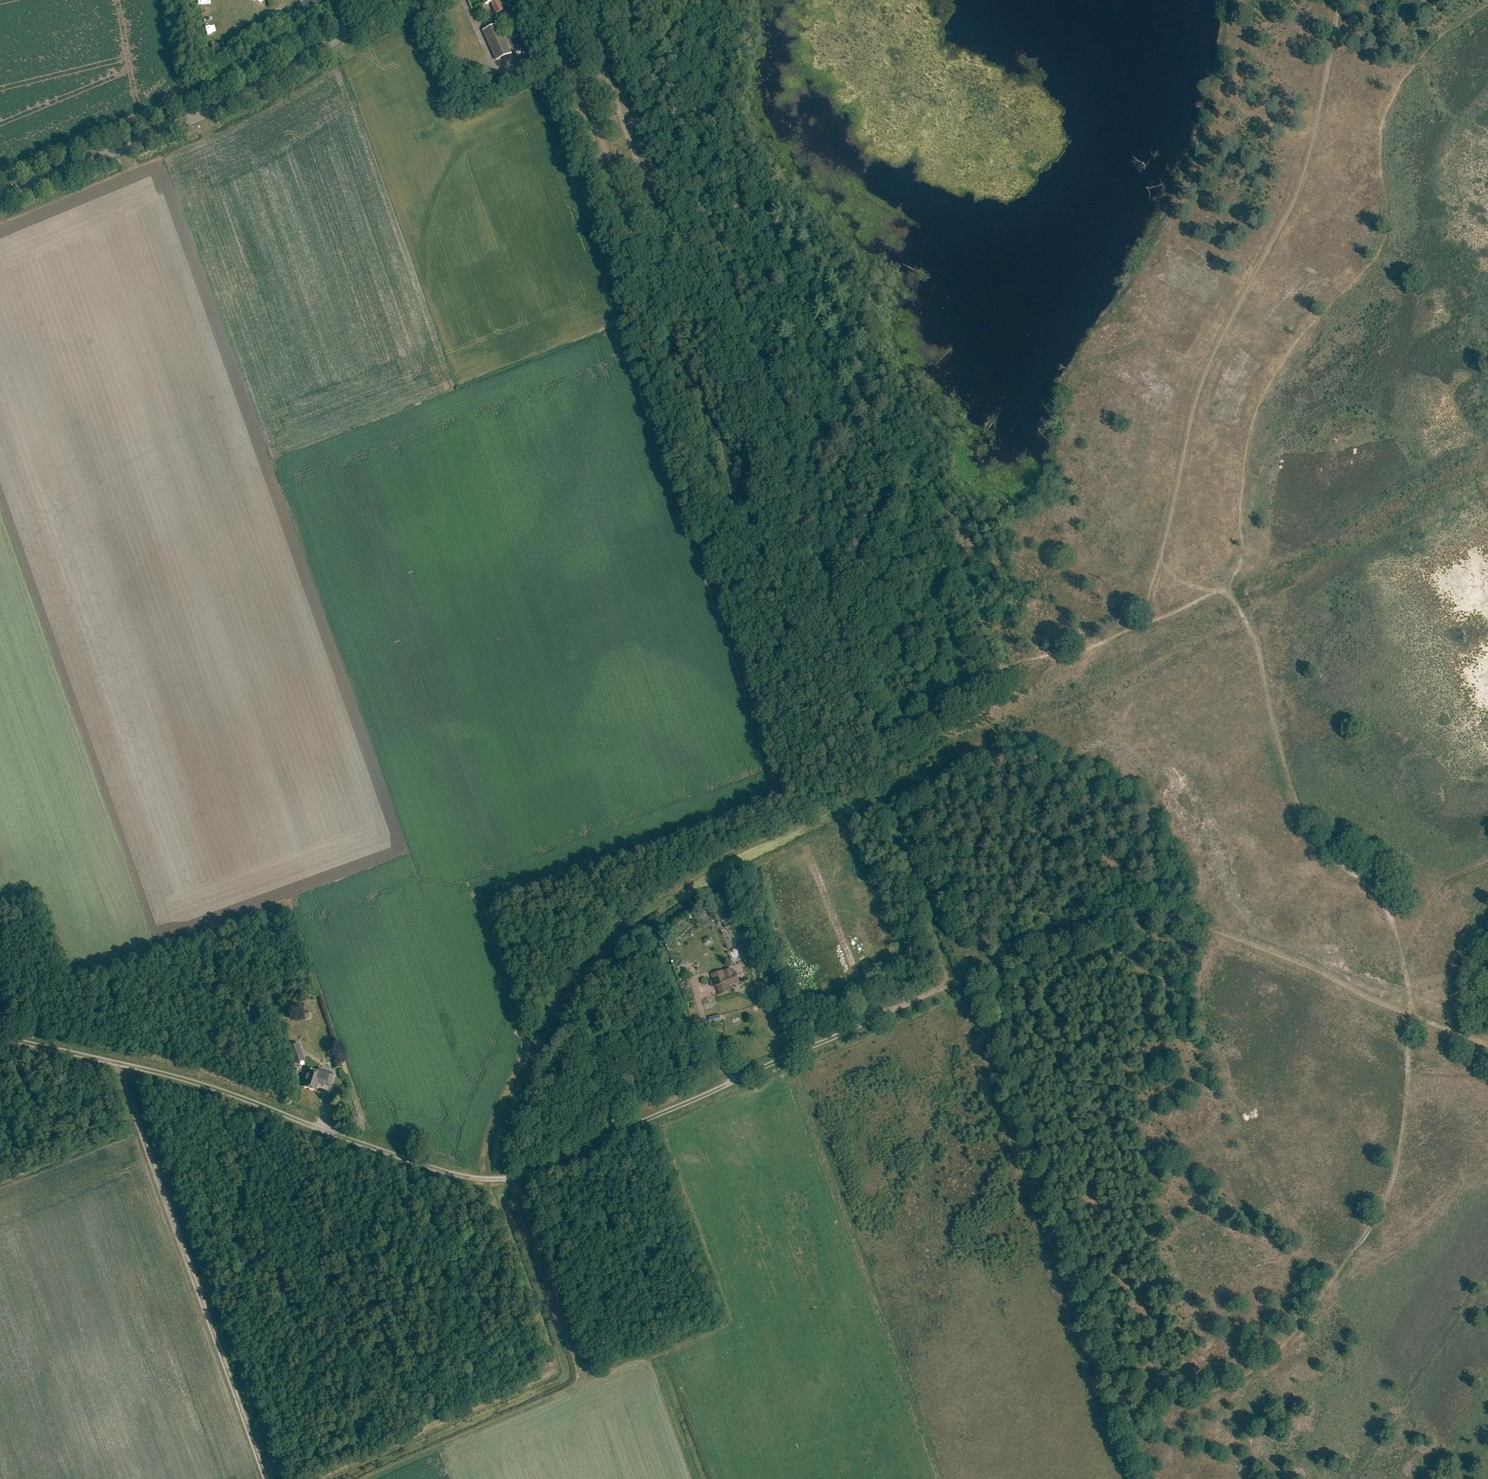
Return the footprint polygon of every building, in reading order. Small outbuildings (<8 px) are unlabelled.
[(485,4),(491,1),(496,12),(503,9),(499,0),(484,0),(485,4)] [(498,23),(482,30),(496,60),(512,53),(498,23)] [(511,81),(505,70),(496,74),(501,86),(511,81)] [(746,963),(754,960),(750,944),(742,946),(746,963)] [(732,989),(730,985),(739,982),(736,972),(726,975),(724,970),(712,975),(719,993),(732,989)] [(722,1015),(710,1017),(712,1023),(723,1020),(722,1015)] [(287,1047),(292,1065),(305,1061),(299,1043),(287,1047)] [(308,1068),(303,1086),(316,1090),(318,1083),(329,1086),(333,1073),(321,1070),(321,1072),(308,1068)]
